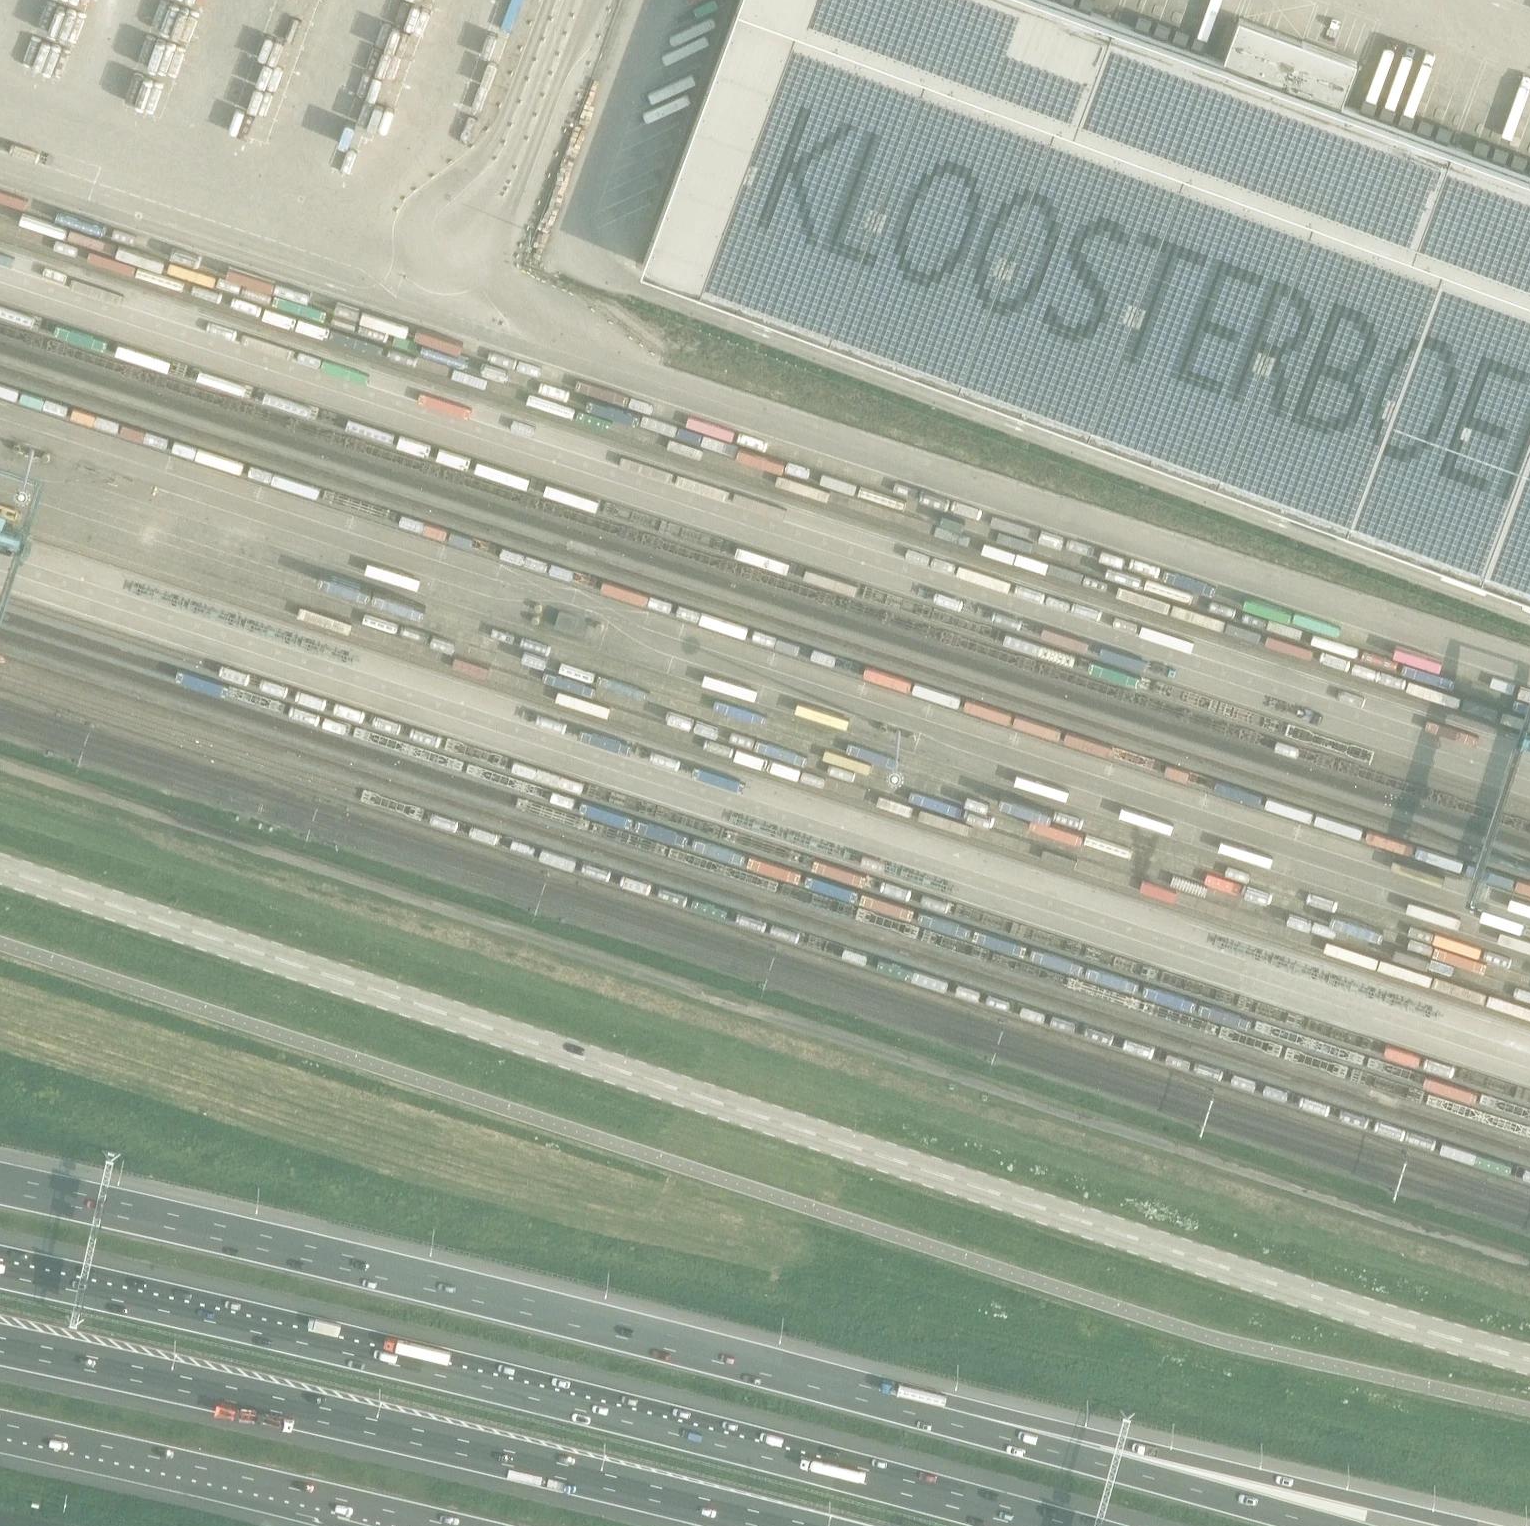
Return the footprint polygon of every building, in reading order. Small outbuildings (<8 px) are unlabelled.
[(643,265),(670,276),(681,279),(700,286),(704,288),(732,298),(743,302),(797,322),(807,326),(829,334),(833,335),(861,346),(871,349),(925,369),(936,373),(958,381),(962,383),(990,393),(1000,397),(1055,417),(1065,421),(1087,429),(1091,430),(1119,441),(1130,444),(1184,464),(1194,468),(1216,476),(1220,478),(1248,488),(1259,492),(1313,512),(1323,516),(1345,524),(1349,525),(1378,536),(1389,540),(1444,560),(1455,564),(1478,572),(1482,574),(1484,575),(1512,585),(1523,589),(1529,592),(1529,174),(1457,147),(1452,145),(1346,106),(1342,104),(1356,67),(1358,61),(1240,18),(1238,25),(1224,61),(1215,58),(1119,22),(1115,21),(1058,0),(741,0),(643,265)]
